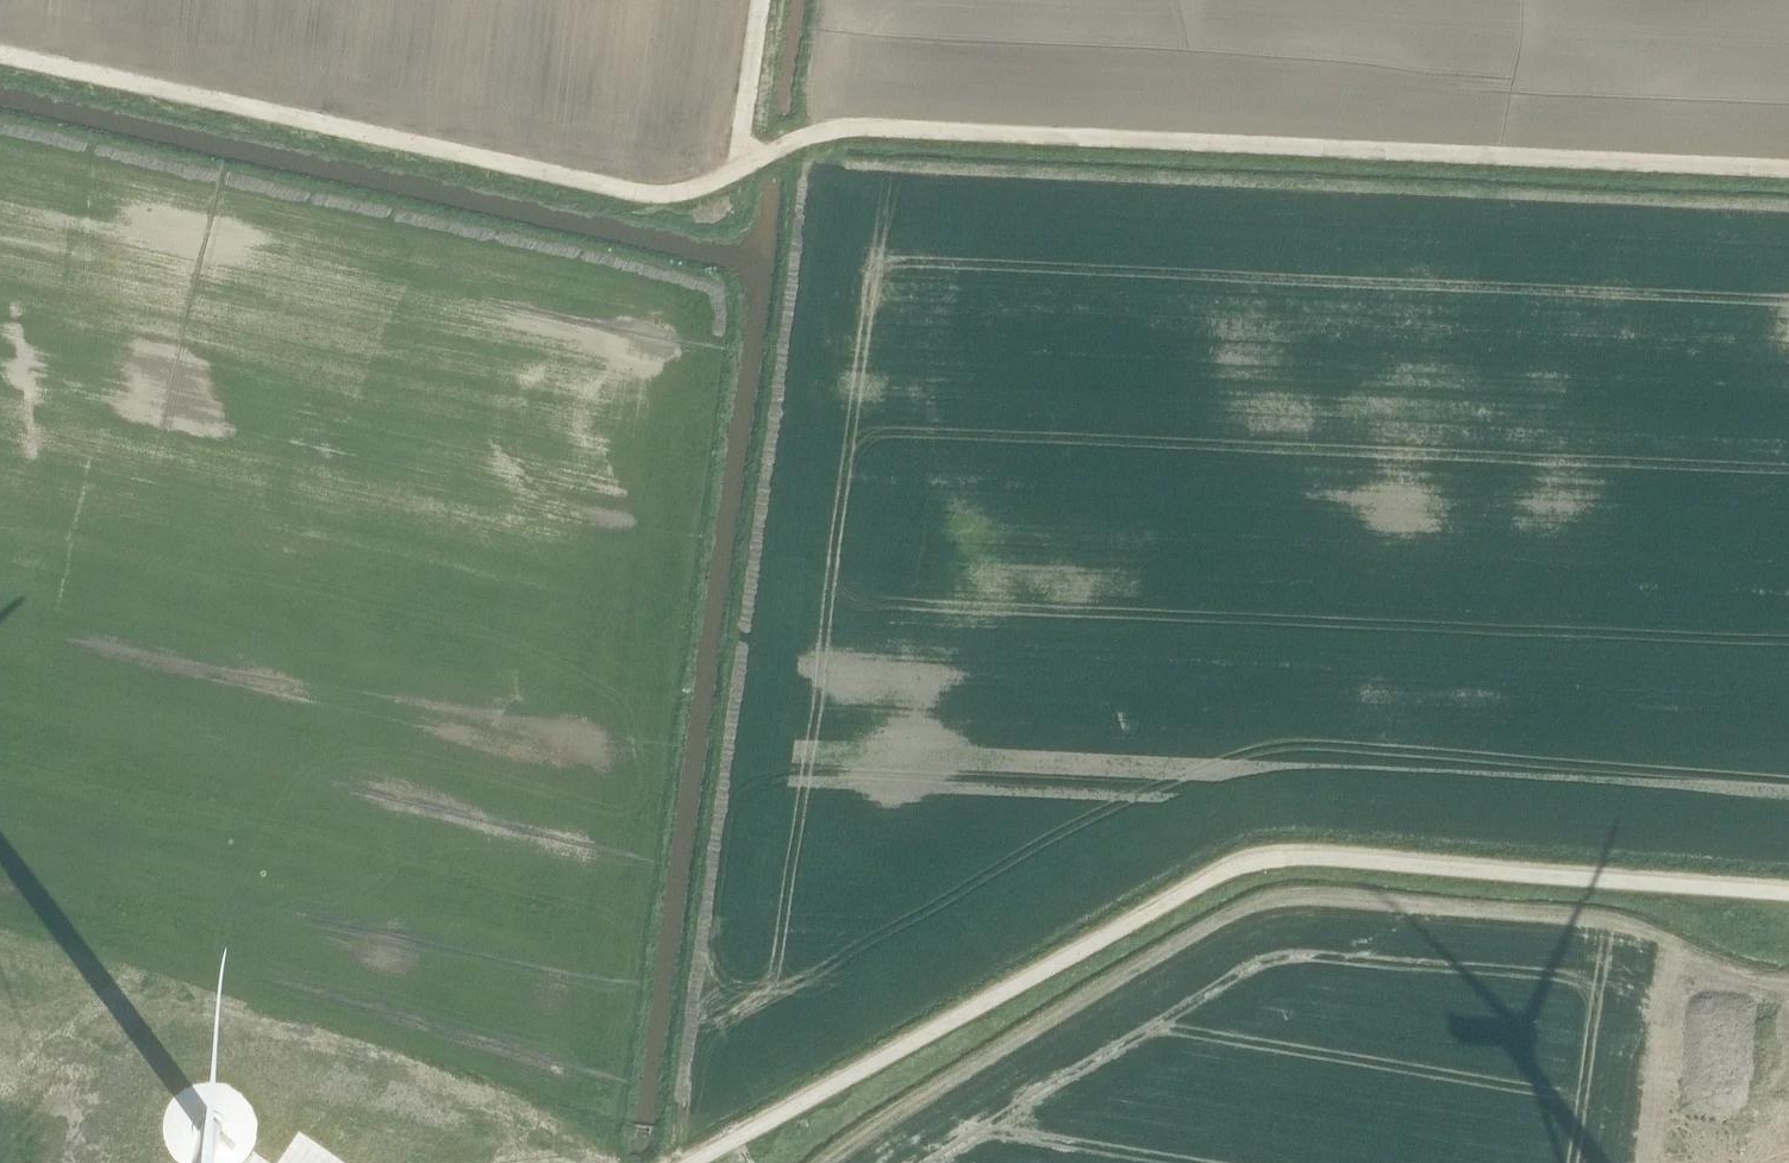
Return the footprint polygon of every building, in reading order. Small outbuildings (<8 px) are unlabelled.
[(223,1127),(223,1126),(223,1125),(223,1124),(222,1123),(222,1122),(221,1121),(220,1120),(220,1119),(219,1118),(218,1117),(217,1117),(215,1116),(214,1116),(213,1116),(211,1116),(210,1116),(208,1116),(207,1117),(206,1117),(205,1118),(203,1119),(202,1121),(202,1122),(201,1123),(201,1125),(200,1126),(200,1128),(200,1129),(201,1130),(201,1132),(202,1133),(203,1134),(204,1135),(205,1136),(206,1137),(207,1137),(208,1138),(209,1138),(211,1139),(212,1138),(214,1138),(215,1138),(217,1137),(218,1136),(220,1135),(221,1134),(221,1133),(222,1132),(223,1131),(223,1130),(223,1128),(223,1127)]
